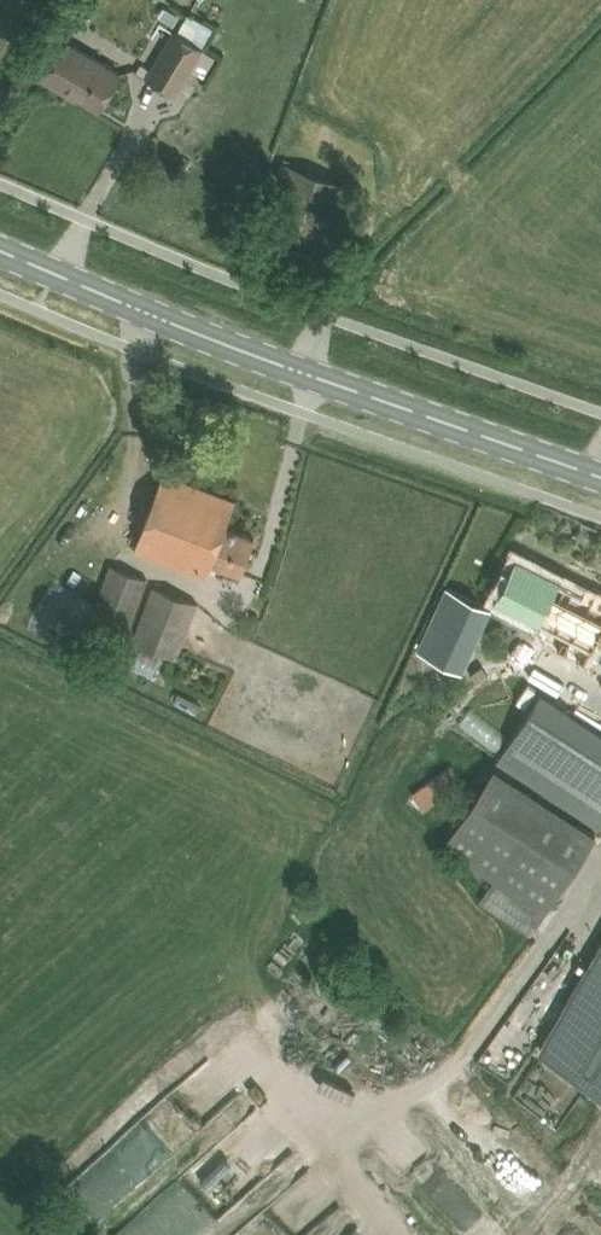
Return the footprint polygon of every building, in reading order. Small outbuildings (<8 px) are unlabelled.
[(168,22),(184,31),(193,14),(178,5),(168,22)] [(173,30),(147,76),(176,94),(204,46),(175,30),(173,30)] [(100,108),(113,87),(121,72),(63,38),(40,76),(63,89),(65,86),(100,108)] [(137,70),(147,76),(151,68),(142,62),(137,70)] [(274,160),(244,250),(252,252),(323,277),(331,254),(354,187),(283,163),(274,160)] [(241,573),(246,559),(255,537),(226,526),(236,499),(164,472),(135,548),(207,576),(213,562),(241,573)] [(584,666),(593,650),(600,633),(600,600),(517,557),(506,579),(495,600),(539,622),(530,638),(584,666)] [(110,564),(90,618),(131,633),(150,578),(110,564)] [(447,584),(417,649),(463,670),(492,605),(447,584)] [(153,585),(133,640),(177,657),(199,602),(153,585)] [(498,758),(600,825),(600,733),(541,693),(498,758)] [(424,807),(463,780),(453,764),(412,792),(424,807)] [(545,912),(597,833),(495,766),(443,846),(545,912)] [(540,1049),(600,1085),(600,943),(590,963),(566,1004),(540,1049)] [(592,1219),(585,1226),(593,1234),(600,1234),(600,1230),(592,1219)]
